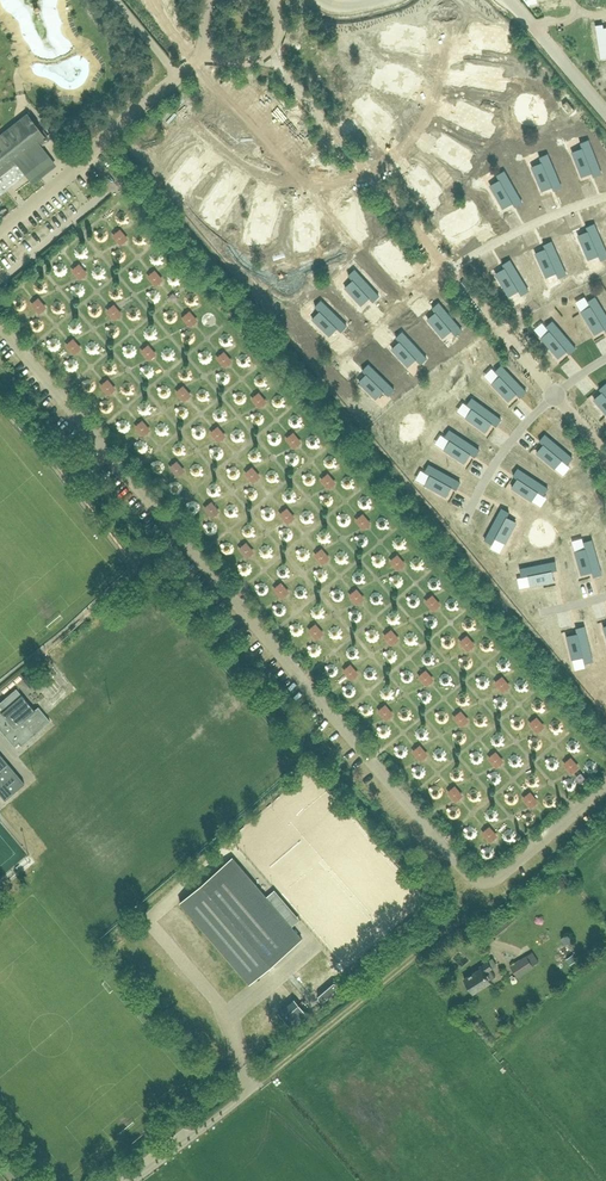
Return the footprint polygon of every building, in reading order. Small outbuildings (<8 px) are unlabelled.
[(605,57),(605,27),(603,28),(603,24),(596,25),(601,58),(605,57)] [(390,26),(389,35),(394,36),(393,46),(417,49),(417,44),(418,45),(419,38),(424,39),(425,30),(390,26)] [(472,26),(471,35),(476,35),(475,46),(499,50),(500,45),(501,46),(502,39),(506,40),(508,31),(472,26)] [(387,63),(383,72),(388,74),(384,83),(407,92),(408,89),(409,89),(412,83),(416,85),(419,77),(387,63)] [(466,64),(465,72),(470,73),(469,84),(493,87),(494,83),(495,83),(496,77),(501,78),(502,69),(466,64)] [(259,79),(250,86),(258,96),(267,88),(259,79)] [(534,96),(547,93),(543,79),(530,82),(534,96)] [(272,94),(262,100),(269,111),(279,104),(272,94)] [(546,106),(556,116),(564,108),(554,98),(546,106)] [(368,109),(360,115),(375,134),(378,131),(380,133),(385,129),(387,132),(394,126),(372,99),(365,104),(368,109)] [(436,99),(431,103),(438,113),(443,109),(436,99)] [(460,101),(456,109),(462,112),(458,121),(478,131),(480,127),(481,128),(484,122),(489,124),(492,116),(460,101)] [(570,114),(574,110),(567,101),(562,105),(570,114)] [(502,111),(493,119),(503,130),(512,122),(502,111)] [(23,118),(0,136),(0,194),(25,174),(31,182),(55,163),(39,144),(47,138),(28,114),(23,118)] [(564,122),(568,132),(578,127),(574,118),(564,122)] [(217,119),(206,128),(212,134),(222,125),(217,119)] [(482,129),(492,139),(497,134),(487,124),(482,129)] [(137,153),(146,145),(136,134),(127,141),(137,153)] [(444,146),(438,154),(457,167),(459,164),(460,164),(464,159),(468,162),(473,155),(443,135),(438,142),(444,146)] [(233,156),(243,147),(233,137),(224,146),(233,156)] [(582,149),(573,153),(581,175),(585,173),(585,174),(591,172),(593,176),(601,173),(588,140),(580,143),(582,149)] [(237,162),(246,169),(252,160),(242,154),(237,162)] [(542,163),(532,167),(541,189),(545,187),(546,188),(552,186),(553,190),(561,187),(547,154),(539,157),(542,163)] [(154,176),(164,169),(158,160),(148,166),(154,176)] [(418,174),(410,180),(424,198),(427,196),(428,197),(433,193),(436,197),(443,191),(421,163),(414,169),(418,174)] [(500,181),(491,186),(502,206),(506,204),(506,205),(512,202),(514,206),(522,202),(504,171),(497,175),(500,181)] [(453,184),(463,193),(470,186),(460,176),(453,184)] [(220,180),(201,211),(209,215),(212,210),(221,215),(233,196),(230,194),(230,193),(225,189),(228,185),(220,180)] [(190,192),(181,196),(184,203),(193,198),(190,192)] [(310,198),(314,203),(323,198),(319,192),(310,198)] [(472,201),(440,220),(445,228),(450,224),(456,233),(477,221),(475,217),(476,217),(472,211),(477,209),(472,201)] [(256,205),(250,227),(254,228),(253,230),(260,231),(258,237),(267,239),(276,204),(268,202),(266,208),(256,205)] [(298,214),(297,237),(302,237),(302,238),(308,238),(308,243),(317,244),(317,207),(309,207),(308,214),(298,214)] [(502,222),(508,218),(502,207),(495,212),(502,222)] [(123,225),(126,223),(129,220),(129,217),(127,213),(124,211),(120,211),(117,212),(115,215),(114,219),(116,223),(119,225),(123,225)] [(273,226),(283,241),(292,234),(282,220),(273,226)] [(579,237),(588,258),(592,256),(592,258),(598,255),(600,260),(605,257),(605,252),(594,223),(586,227),(588,233),(579,237)] [(96,229),(96,230),(94,232),(94,236),(95,240),(99,242),(102,242),(106,241),(108,237),(108,234),(107,230),(103,228),(100,228),(96,229)] [(114,233),(114,235),(120,242),(121,243),(122,243),(126,240),(126,238),(124,237),(120,232),(119,231),(117,231),(114,233)] [(144,244),(144,243),(146,241),(146,237),(145,234),(142,232),(138,231),(135,233),(132,236),(132,240),(134,243),(137,245),(141,246),(144,244)] [(510,254),(516,249),(521,254),(530,246),(522,236),(506,249),(510,254)] [(387,251),(379,257),(394,275),(397,272),(398,273),(403,269),(406,273),(413,268),(390,240),(383,246),(387,251)] [(259,256),(268,250),(262,241),(253,247),(259,256)] [(546,250),(536,255),(546,276),(550,274),(550,275),(556,272),(558,277),(566,274),(551,241),(543,244),(546,250)] [(86,258),(86,257),(88,255),(88,251),(87,248),(84,246),(80,245),(76,247),(74,250),(74,254),(76,257),(79,259),(82,260),(86,258)] [(123,261),(125,258),(126,254),(124,251),(121,249),(117,248),(114,250),(112,253),(111,257),(113,260),(116,262),(120,263),(123,261)] [(162,263),(163,262),(163,261),(163,257),(162,254),(159,252),(155,251),(152,253),(149,256),(149,260),(151,263),(154,265),(158,266),(161,264),(162,263)] [(490,265),(495,271),(505,262),(499,256),(490,265)] [(506,270),(497,275),(508,295),(512,293),(512,294),(518,290),(521,295),(528,290),(510,259),(502,264),(506,270)] [(56,264),(55,265),(54,267),(53,271),(55,274),(58,276),(62,277),(65,275),(67,272),(68,268),(66,265),(63,263),(59,262),(56,264)] [(577,279),(583,274),(574,262),(568,267),(577,279)] [(73,268),(73,269),(79,276),(80,277),(81,277),(84,274),(85,273),(83,271),(79,266),(78,265),(76,265),(73,268)] [(105,277),(105,276),(106,276),(106,272),(104,268),(101,266),(97,266),(94,268),(92,271),(92,274),(93,278),(96,280),(100,280),(103,279),(105,277)] [(131,270),(131,271),(129,273),(128,277),(130,280),(133,282),(137,283),(140,281),(142,278),(143,274),(141,271),(138,269),(134,268),(131,270)] [(352,279),(345,287),(360,303),(363,301),(364,301),(369,297),(372,301),(379,295),(354,269),(348,275),(352,279)] [(334,270),(323,277),(330,288),(341,281),(334,270)] [(149,274),(149,276),(155,283),(155,284),(157,284),(160,281),(160,279),(159,278),(155,273),(154,272),(152,272),(149,274)] [(179,285),(179,284),(181,282),(181,278),(179,274),(176,272),(173,272),(169,274),(167,277),(167,281),(168,284),(171,286),(175,286),(179,285)] [(550,285),(559,294),(564,288),(555,279),(550,285)] [(586,294),(593,287),(585,279),(577,286),(586,294)] [(42,294),(45,293),(47,289),(48,286),(46,282),(43,280),(39,280),(36,281),(34,285),(33,288),(35,292),(38,294),(42,294)] [(73,285),(72,287),(71,288),(71,291),(72,295),(76,297),(79,297),(83,296),(85,293),(85,289),(84,285),(80,283),(77,283),(73,285)] [(121,298),(122,297),(123,296),(123,292),(121,288),(118,286),(114,286),(111,288),(109,291),(109,294),(110,298),(113,300),(117,300),(121,298)] [(148,291),(146,294),(146,298),(148,301),(151,303),(155,303),(158,302),(160,299),(160,295),(159,291),(156,289),(152,289),(148,291)] [(348,291),(339,299),(348,310),(357,302),(348,291)] [(196,305),(196,304),(198,302),(198,298),(196,294),(193,292),(190,292),(186,294),(184,297),(184,301),(185,304),(188,306),(192,306),(196,305)] [(15,299),(13,301),(13,302),(13,305),(14,309),(17,311),(21,311),(25,310),(27,306),(27,303),(25,299),(22,297),(19,297),(15,299)] [(582,312),(594,332),(597,330),(598,331),(604,328),(605,332),(605,315),(595,297),(588,302),(591,307),(582,312)] [(563,301),(570,312),(576,308),(569,298),(563,301)] [(32,302),(32,304),(38,311),(39,311),(41,311),(44,309),(44,307),(43,306),(38,300),(37,299),(36,299),(32,302)] [(320,310),(312,317),(328,334),(331,331),(332,332),(336,327),(340,331),(346,325),(321,299),(315,305),(320,310)] [(63,313),(64,312),(65,310),(65,306),(64,303),(61,301),(57,300),(53,302),(51,305),(51,309),(53,312),(56,315),(59,315),(63,313)] [(90,305),(88,308),(88,311),(89,315),(93,317),(96,317),(100,316),(102,313),(102,309),(101,305),(98,303),(94,303),(90,305)] [(435,313),(427,319),(443,338),(446,335),(447,336),(452,332),(455,336),(461,330),(438,303),(432,308),(435,313)] [(289,305),(276,314),(283,324),(296,315),(289,305)] [(108,309),(108,310),(114,317),(114,318),(116,318),(119,315),(119,314),(118,312),(114,307),(113,306),(111,306),(108,309)] [(139,318),(140,317),(140,316),(140,312),(139,309),(136,307),(132,307),(129,308),(126,311),(126,315),(128,319),(131,321),(135,321),(138,319),(139,318)] [(165,311),(163,314),(163,318),(165,321),(168,323),(172,323),(175,322),(177,319),(177,315),(176,311),(173,309),(169,309),(165,311)] [(364,311),(358,318),(370,329),(376,321),(364,311)] [(184,315),(183,317),(189,324),(190,325),(192,325),(195,322),(195,320),(194,319),(189,314),(188,313),(187,312),(184,315)] [(214,324),(215,323),(215,322),(216,319),(214,315),(211,313),(207,313),(204,314),(202,317),(201,321),(203,325),(206,327),(210,327),(213,325),(214,324)] [(33,319),(32,320),(31,322),(30,326),(32,329),(35,332),(39,332),(42,330),(44,327),(45,323),(43,320),(40,318),(36,318),(33,319)] [(77,335),(80,333),(82,331),(82,330),(82,326),(81,323),(78,321),(74,320),(70,322),(68,325),(68,329),(70,332),(73,335),(77,335)] [(302,321),(288,333),(296,341),(309,328),(302,321)] [(550,332),(542,339),(557,356),(560,353),(561,354),(566,350),(569,354),(576,348),(552,321),(546,327),(550,332)] [(108,325),(107,326),(106,328),(105,332),(107,336),(110,338),(114,338),(117,336),(120,333),(120,329),(118,326),(115,324),(111,324),(108,325)] [(155,339),(156,339),(157,337),(157,336),(158,332),(156,329),(153,327),(149,327),(146,328),(143,331),(143,335),(145,339),(148,341),(152,341),(155,339)] [(183,331),(183,332),(181,334),(181,338),(182,342),(185,344),(189,344),(193,342),(195,339),(195,336),(193,332),(190,330),(187,330),(183,331)] [(400,342),(392,350),(408,366),(411,364),(412,364),(416,360),(420,364),(426,358),(402,332),(395,338),(400,342)] [(231,344),(232,343),(233,339),(231,335),(228,333),(224,333),(221,334),(219,337),(218,341),(220,345),(223,347),(227,347),(231,345),(231,344)] [(376,341),(385,350),(392,343),(383,334),(376,341)] [(50,339),(48,342),(47,346),(49,349),(52,352),(56,352),(59,350),(61,347),(62,343),(60,340),(57,338),(53,337),(50,339)] [(67,343),(67,345),(73,352),(74,352),(75,352),(78,350),(79,348),(77,347),(73,341),(72,340),(70,340),(67,343)] [(97,354),(98,353),(100,351),(100,347),(98,344),(95,341),(91,341),(88,343),(86,346),(86,350),(87,353),(90,355),(94,355),(97,354)] [(308,357),(316,350),(307,342),(300,348),(308,357)] [(125,345),(123,348),(123,352),(124,355),(127,358),(131,358),(134,356),(137,353),(137,349),(135,346),(132,344),(128,344),(125,345)] [(143,350),(142,351),(148,358),(149,359),(151,359),(154,356),(154,355),(153,353),(148,348),(148,347),(146,347),(143,350)] [(173,360),(173,359),(175,357),(175,353),(173,350),(170,348),(167,347),(163,349),(161,352),(161,356),(162,359),(166,361),(169,362),(173,360)] [(200,351),(200,352),(198,354),(198,358),(199,362),(202,364),(206,364),(210,362),(212,359),(212,356),(210,352),(207,350),(204,350),(200,351)] [(218,356),(218,358),(224,365),(224,366),(226,366),(229,363),(230,361),(228,360),(224,354),(223,354),(221,353),(218,356)] [(248,366),(248,365),(250,363),(250,359),(249,356),(246,354),(242,353),(238,355),(236,358),(236,362),(238,365),(241,367),(244,368),(248,366)] [(71,358),(67,360),(65,363),(65,367),(67,370),(70,372),(73,373),(77,371),(79,368),(79,364),(78,361),(75,358),(71,358)] [(21,359),(15,364),(25,376),(31,371),(21,359)] [(318,366),(326,375),(334,368),(326,359),(318,366)] [(115,374),(115,373),(117,371),(117,367),(115,364),(112,362),(108,361),(105,363),(103,366),(103,370),(104,373),(107,375),(111,376),(115,374)] [(551,370),(564,387),(573,379),(560,363),(551,370)] [(141,367),(141,368),(140,369),(140,373),(142,376),(145,378),(149,379),(152,377),(154,374),(154,370),(153,367),(150,365),(146,364),(142,366),(141,367)] [(367,375),(360,382),(376,398),(379,395),(380,396),(385,392),(388,395),(394,389),(368,364),(362,370),(367,375)] [(500,376),(492,384),(508,400),(511,397),(512,398),(516,393),(520,397),(526,391),(501,365),(495,372),(500,376)] [(190,380),(190,379),(192,377),(192,373),(191,370),(187,368),(184,367),(180,369),(178,372),(178,376),(179,379),(183,381),(186,382),(190,380)] [(443,368),(438,375),(445,380),(450,373),(443,368)] [(218,372),(217,373),(216,375),(215,379),(217,382),(220,384),(224,385),(227,383),(229,380),(230,376),(228,373),(225,371),(221,370),(218,372)] [(265,386),(265,385),(267,384),(267,383),(267,379),(266,376),(263,374),(259,373),(255,375),(253,378),(253,382),(255,385),(258,387),(262,388),(265,386)] [(84,380),(82,383),(82,387),(84,390),(87,392),(90,393),(94,391),(96,388),(96,384),(95,381),(92,378),(88,378),(84,380)] [(102,384),(102,386),(108,393),(110,393),(113,391),(113,389),(112,387),(108,382),(107,381),(105,381),(102,384)] [(132,395),(133,394),(134,392),(134,391),(135,388),(133,384),(130,382),(126,382),(123,383),(121,387),(120,390),(122,394),(125,396),(129,396),(132,395)] [(343,383),(336,391),(345,398),(352,390),(343,383)] [(594,400),(605,413),(605,384),(605,383),(599,389),(602,393),(594,400)] [(160,386),(159,386),(158,388),(157,389),(157,393),(159,396),(162,398),(166,399),(169,397),(171,394),(172,390),(170,387),(167,384),(163,384),(160,386)] [(462,387),(447,393),(450,402),(465,396),(462,387)] [(177,391),(177,392),(183,399),(184,400),(185,400),(189,397),(189,396),(187,394),(183,389),(182,388),(181,388),(177,391)] [(207,401),(208,400),(209,398),(210,394),(208,390),(205,388),(201,388),(198,390),(196,393),(195,396),(197,400),(200,402),(204,402),(207,401)] [(416,402),(429,395),(425,389),(413,397),(416,402)] [(235,392),(234,393),(233,395),(232,399),(234,402),(237,404),(241,405),(244,403),(246,400),(247,396),(245,393),(242,391),(238,390),(235,392)] [(253,397),(253,399),(259,405),(260,406),(261,406),(265,404),(265,402),(263,400),(259,395),(258,394),(257,394),(253,397)] [(282,407),(283,406),(285,404),(285,400),(283,396),(280,394),(276,394),(273,396),(271,399),(271,402),(272,406),(275,408),(279,408),(282,407)] [(472,409),(466,418),(484,431),(487,427),(488,428),(491,423),(496,426),(501,419),(472,398),(466,405),(472,409)] [(102,400),(102,401),(100,403),(100,407),(101,411),(104,413),(108,413),(111,411),(114,408),(114,405),(112,401),(109,399),(105,399),(102,400)] [(149,415),(150,414),(151,412),(151,411),(152,408),(150,404),(147,402),(143,402),(140,403),(138,407),(137,410),(139,414),(142,416),(146,416),(149,415)] [(177,406),(177,407),(176,408),(175,409),(175,413),(176,417),(179,419),(183,419),(187,418),(189,415),(189,411),(188,407),(184,405),(181,405),(177,406)] [(225,420),(225,419),(226,418),(227,414),(225,410),(222,408),(218,408),(215,410),(213,413),(213,416),(214,420),(217,422),(221,422),(225,420)] [(393,417),(399,422),(407,413),(401,408),(393,417)] [(252,413),(250,415),(250,419),(252,423),(255,425),(258,425),(262,424),(263,421),(264,417),(263,413),(260,411),(256,411),(252,413)] [(300,426),(301,425),(302,424),(302,420),(300,416),(297,414),(294,414),(290,416),(288,419),(288,422),(289,426),(292,428),(296,428),(300,426)] [(119,420),(119,421),(117,423),(117,424),(117,427),(118,431),(121,433),(125,433),(128,431),(131,428),(131,425),(129,421),(126,419),(122,419),(119,420)] [(136,425),(136,427),(142,434),(143,434),(144,434),(148,432),(148,430),(147,428),(142,423),(141,422),(140,422),(136,425)] [(167,435),(169,432),(169,428),(168,425),(164,423),(161,423),(157,424),(155,427),(155,431),(157,434),(160,436),(163,437),(167,435)] [(194,426),(194,427),(193,429),(192,430),(192,433),(193,437),(197,439),(200,439),(204,438),(206,434),(206,431),(205,427),(201,425),(198,425),(194,426)] [(212,431),(212,433),(217,439),(219,441),(220,441),(223,438),(224,436),(222,435),(218,429),(217,429),(215,428),(212,431)] [(242,441),(244,438),(244,434),(243,431),(240,429),(236,429),(233,430),(230,433),(230,437),(232,440),(235,443),(239,443),(242,441)] [(450,440),(444,449),(463,462),(466,458),(467,459),(470,454),(475,457),(480,449),(450,429),(445,437),(450,440)] [(269,433),(268,435),(267,436),(267,439),(269,443),(272,445),(275,445),(279,444),(281,441),(281,437),(280,433),(277,431),(273,431),(269,433)] [(544,445),(537,453),(555,468),(557,464),(558,465),(562,460),(566,464),(572,457),(544,434),(539,441),(544,445)] [(288,437),(288,439),(293,446),(294,447),(296,447),(299,444),(300,442),(298,440),(294,436),(293,435),(291,435),(288,437)] [(317,447),(319,444),(320,440),(318,437),(315,435),(311,435),(308,436),(306,439),(305,443),(307,446),(310,449),(314,449),(317,447)] [(136,442),(135,443),(135,444),(134,448),(136,451),(139,454),(143,454),(146,452),(148,449),(149,445),(147,442),(144,440),(140,439),(137,441),(136,442)] [(184,455),(184,454),(186,453),(186,452),(186,448),(185,445),(182,443),(178,442),(174,444),(172,447),(172,451),(174,454),(177,457),(180,457),(184,455)] [(212,447),(211,448),(211,449),(210,450),(209,454),(211,457),(214,460),(218,460),(221,458),(223,455),(224,451),(222,448),(219,446),(215,445),(212,447)] [(260,460),(261,459),(261,458),(261,454),(260,451),(257,449),(253,449),(250,450),(247,453),(247,457),(249,460),(252,463),(256,463),(259,461),(260,460)] [(287,453),(286,454),(286,455),(285,456),(285,460),(286,463),(289,466),(293,466),(296,464),(299,461),(299,457),(297,454),(294,452),(290,452),(287,453)] [(414,452),(399,463),(403,469),(419,459),(414,452)] [(482,453),(473,458),(478,467),(487,462),(482,453)] [(334,467),(335,467),(336,465),(336,464),(337,460),(335,457),(332,455),(328,455),(325,456),(323,459),(322,463),(324,467),(327,469),(331,469),(334,467)] [(157,459),(154,461),(152,464),(151,468),(153,471),(156,473),(160,474),(163,472),(165,469),(166,465),(164,462),(161,460),(157,459)] [(467,463),(472,470),(477,467),(472,459),(467,463)] [(579,478),(590,471),(584,461),(573,468),(579,478)] [(171,466),(171,467),(177,474),(178,475),(179,475),(183,472),(183,471),(182,469),(177,464),(176,463),(175,463),(171,466)] [(201,476),(202,475),(204,473),(204,469),(202,466),(199,463),(195,463),(192,465),(190,468),(190,472),(191,475),(194,477),(198,477),(201,476)] [(429,464),(425,472),(431,475),(426,484),(446,495),(448,492),(449,492),(452,487),(457,489),(461,482),(429,464)] [(229,467),(227,470),(226,474),(228,477),(231,480),(235,480),(238,478),(240,475),(241,471),(239,468),(236,466),(232,466),(229,467)] [(519,479),(513,488),(532,501),(534,497),(535,498),(539,493),(543,496),(548,488),(518,468),(513,476),(519,479)] [(247,472),(247,474),(252,480),(253,481),(255,481),(258,479),(259,477),(256,474),(253,470),(252,469),(250,469),(247,472)] [(277,481),(278,479),(279,479),(279,475),(277,472),(274,470),(271,469),(267,471),(265,474),(265,478),(266,481),(269,483),(273,484),(277,482),(277,481)] [(304,473),(302,476),(302,480),(303,483),(306,486),(310,486),(314,484),(316,481),(316,477),(314,474),(311,472),(307,472),(304,473)] [(323,478),(323,480),(328,486),(329,487),(331,488),(334,485),(335,483),(333,482),(329,476),(328,475),(326,475),(323,478)] [(352,488),(352,487),(354,485),(354,481),(353,478),(349,476),(346,475),(342,477),(340,480),(340,484),(342,487),(345,489),(348,490),(352,488)] [(488,485),(495,493),(506,483),(499,475),(488,485)] [(171,482),(170,484),(169,485),(169,489),(170,492),(174,494),(177,494),(181,493),(183,490),(183,486),(182,482),(178,480),(175,480),(171,482)] [(218,496),(220,493),(221,493),(221,489),(219,485),(216,483),(212,483),(209,485),(207,488),(207,492),(208,495),(211,497),(215,497),(218,496)] [(246,488),(245,490),(244,491),(244,495),(246,498),(249,500),(253,501),(256,499),(258,496),(258,492),(257,489),(254,486),(250,486),(246,488)] [(294,502),(294,501),(296,499),(296,495),(294,492),(291,489),(288,489),(284,491),(282,494),(282,498),(283,501),(286,503),(290,504),(294,502)] [(321,495),(320,496),(320,497),(319,501),(321,504),(324,506),(328,507),(331,505),(333,502),(334,498),(332,495),(329,493),(325,492),(321,494),(321,495)] [(370,506),(371,506),(371,505),(371,501),(370,498),(367,496),(363,495),(359,497),(357,500),(357,504),(359,507),(362,509),(365,510),(369,508),(370,506)] [(188,502),(186,505),(186,509),(187,512),(191,514),(194,514),(198,513),(200,510),(200,506),(199,502),(196,500),(192,500),(188,502)] [(206,506),(206,508),(211,514),(212,516),(214,516),(217,513),(218,511),(216,510),(212,505),(211,504),(209,504),(206,506)] [(237,515),(238,514),(238,513),(239,510),(237,506),(234,504),(230,504),(227,505),(225,508),(224,512),(226,516),(229,518),(233,518),(236,516),(237,515)] [(263,508),(262,510),(261,511),(261,515),(263,518),(266,520),(270,520),(273,519),(275,516),(275,512),(274,509),(271,506),(267,506),(264,508),(263,508)] [(501,508),(485,539),(492,543),(495,537),(505,542),(515,523),(511,521),(512,520),(506,517),(509,512),(501,508)] [(282,513),(282,514),(287,521),(288,522),(290,522),(293,519),(293,518),(292,516),(288,511),(287,510),(285,510),(282,513)] [(311,523),(312,522),(313,519),(314,516),(312,512),(309,510),(305,510),(302,511),(300,515),(299,518),(301,522),(304,524),(308,524),(311,523)] [(339,514),(338,514),(337,517),(336,521),(338,524),(341,526),(345,527),(348,525),(350,522),(351,518),(349,515),(346,512),(342,512),(339,514)] [(358,519),(358,520),(363,527),(364,528),(366,528),(369,525),(370,524),(368,521),(364,517),(363,516),(361,516),(358,519)] [(386,529),(389,525),(389,522),(387,518),(384,516),(380,516),(377,518),(375,521),(375,524),(376,528),(379,530),(383,530),(386,529)] [(205,524),(204,525),(204,529),(205,533),(208,535),(212,535),(215,533),(217,530),(218,527),(216,523),(213,521),(209,521),(206,523),(205,524)] [(250,538),(253,536),(255,534),(255,533),(255,530),(254,526),(251,524),(247,524),(244,525),(241,528),(241,532),(243,536),(246,538),(250,538)] [(287,541),(291,540),(293,536),(293,533),(291,529),(288,527),(285,527),(281,528),(281,529),(279,531),(279,532),(279,535),(280,539),(283,541),(287,541)] [(545,529),(536,536),(544,545),(552,538),(545,529)] [(329,542),(330,539),(331,536),(329,532),(326,530),(322,530),(319,531),(317,535),(316,538),(318,542),(321,544),(325,544),(329,542)] [(525,531),(515,533),(517,539),(526,537),(525,531)] [(356,534),(356,535),(355,537),(354,538),(354,541),(355,545),(359,547),(362,547),(366,546),(368,543),(368,539),(367,535),(363,533),(360,533),(356,534)] [(404,548),(405,547),(406,546),(406,542),(404,538),(401,536),(397,536),(394,538),(392,541),(392,544),(393,548),(396,550),(400,550),(404,548)] [(584,548),(574,551),(581,573),(585,572),(585,573),(591,571),(593,576),(601,573),(591,539),(583,542),(584,548)] [(223,542),(223,543),(221,545),(220,549),(222,553),(225,555),(229,555),(232,553),(235,550),(235,547),(233,543),(230,541),(226,541),(223,542)] [(241,547),(241,549),(246,555),(247,556),(249,557),(252,554),(252,552),(251,551),(247,545),(246,544),(244,544),(241,547)] [(271,557),(271,556),(272,556),(273,554),(273,550),(271,547),(268,545),(265,544),(261,546),(259,549),(259,553),(260,556),(264,558),(267,559),(271,557)] [(298,548),(298,549),(296,551),(296,552),(296,555),(297,559),(300,561),(304,561),(308,560),(310,556),(310,553),(308,549),(305,547),(302,547),(298,548)] [(346,563),(348,561),(348,560),(348,556),(347,553),(344,551),(340,550),(336,552),(334,555),(334,559),(336,562),(339,565),(342,565),(346,563)] [(317,553),(317,555),(322,561),(323,563),(325,563),(328,560),(328,558),(326,556),(323,552),(322,551),(320,551),(317,553)] [(373,554),(373,555),(371,558),(371,561),(373,565),(376,567),(379,567),(383,566),(385,562),(385,559),(384,555),(381,553),(377,553),(373,554)] [(393,561),(399,568),(399,569),(401,569),(404,566),(404,564),(403,563),(399,558),(398,557),(396,557),(393,559),(393,561)] [(421,569),(422,569),(423,566),(424,562),(422,559),(419,557),(415,557),(412,558),(410,561),(409,565),(411,568),(414,571),(418,571),(421,569)] [(241,563),(239,565),(238,566),(238,570),(240,573),(243,575),(247,576),(250,574),(252,571),(252,567),(251,564),(248,562),(244,561),(241,563)] [(555,561),(520,568),(522,577),(528,575),(530,586),(553,581),(552,577),(553,577),(552,571),(557,570),(555,561)] [(288,577),(288,576),(289,575),(290,574),(290,570),(289,567),(285,565),(282,564),(278,566),(276,569),(276,573),(277,576),(281,578),(284,579),(288,577)] [(315,571),(314,571),(314,572),(313,576),(315,579),(318,581),(322,582),(325,580),(327,577),(328,573),(326,570),(323,568),(319,567),(315,569),(315,571)] [(360,585),(363,583),(365,580),(365,576),(364,573),(361,571),(357,570),(353,572),(351,575),(351,579),(353,582),(356,584),(360,585)] [(391,575),(390,576),(389,578),(389,582),(390,585),(393,588),(397,588),(400,586),(403,583),(403,579),(401,576),(398,574),(394,573),(391,575)] [(439,588),(440,587),(440,586),(440,582),(439,579),(436,577),(432,577),(429,578),(427,581),(426,585),(428,588),(431,591),(435,591),(438,589),(439,588)] [(257,584),(255,586),(255,590),(257,593),(260,595),(264,596),(267,594),(269,591),(270,587),(268,584),(265,582),(261,581),(258,583),(257,584)] [(276,588),(276,590),(281,596),(282,597),(284,597),(287,595),(287,593),(285,591),(282,586),(281,585),(279,585),(276,588)] [(305,598),(306,597),(308,595),(308,591),(306,587),(303,585),(299,585),(296,587),(294,590),(293,593),(295,597),(298,599),(302,599),(305,598)] [(332,590),(331,592),(330,596),(332,599),(335,601),(339,602),(342,600),(344,597),(345,593),(343,590),(340,588),(336,587),(333,589),(332,590)] [(363,599),(362,598),(357,592),(357,591),(355,591),(352,594),(352,596),(357,602),(358,603),(360,603),(363,601),(363,599)] [(380,604),(381,603),(383,601),(383,597),(381,594),(378,591),(374,591),(371,593),(369,596),(369,600),(370,603),(373,605),(377,605),(380,604)] [(408,596),(406,598),(406,602),(407,605),(410,607),(414,608),(417,606),(420,603),(420,599),(418,596),(415,594),(411,593),(408,595),(408,596)] [(428,602),(433,608),(434,609),(436,609),(439,607),(439,605),(438,604),(434,598),(433,597),(431,597),(428,600),(428,602)] [(456,610),(456,609),(457,607),(458,607),(458,603),(456,600),(453,597),(450,597),(446,599),(444,602),(444,606),(445,609),(449,611),(452,611),(456,610)] [(275,604),(273,607),(273,610),(274,614),(277,616),(281,616),(285,615),(287,612),(287,608),(285,604),(282,602),(279,602),(275,604)] [(322,618),(323,617),(324,615),(325,615),(325,611),(323,607),(320,605),(316,605),(313,607),(311,610),(310,613),(312,617),(315,619),(319,619),(322,618)] [(596,611),(602,622),(605,620),(605,605),(596,611)] [(349,611),(349,612),(348,612),(348,617),(350,620),(353,622),(356,622),(360,621),(362,618),(362,614),(361,611),(358,608),(354,608),(350,610),(349,611)] [(398,624),(398,623),(400,621),(400,617),(398,614),(395,611),(391,611),(388,613),(386,616),(386,620),(387,623),(390,625),(394,625),(398,624)] [(426,616),(425,616),(424,618),(423,619),(423,623),(425,626),(428,628),(432,629),(435,627),(437,624),(438,620),(436,617),(433,614),(429,614),(426,616)] [(473,630),(473,629),(474,628),(475,627),(475,623),(474,620),(470,618),(467,617),(463,619),(461,622),(461,626),(462,629),(466,631),(469,632),(473,630)] [(292,624),(290,627),(290,630),(291,634),(295,636),(298,636),(302,635),(304,632),(304,628),(302,624),(299,622),(296,622),(292,624)] [(321,632),(316,627),(316,626),(314,626),(311,629),(311,630),(316,637),(317,638),(319,638),(322,635),(322,634),(321,632)] [(340,638),(342,635),(342,631),(341,628),(338,626),(334,626),(330,627),(328,630),(328,634),(330,638),(333,640),(337,640),(340,638)] [(577,634),(567,637),(572,659),(576,658),(576,659),(583,658),(584,663),(592,661),(584,626),(575,628),(577,634)] [(367,630),(365,633),(365,637),(367,640),(370,642),(373,642),(377,641),(379,638),(379,634),(378,630),(375,628),(371,628),(367,630)] [(387,635),(387,636),(392,643),(393,644),(395,644),(398,641),(398,640),(397,638),(392,633),(392,632),(390,632),(387,635)] [(416,644),(417,642),(417,641),(418,638),(416,634),(413,632),(409,632),(406,633),(404,636),(403,640),(405,644),(408,646),(412,646),(415,644),(416,644)] [(442,636),(441,638),(441,639),(440,643),(442,646),(445,648),(449,649),(452,647),(454,644),(455,640),(453,637),(450,634),(446,634),(443,636),(442,636)] [(474,646),(473,644),(469,639),(468,638),(466,638),(463,641),(463,642),(468,649),(469,650),(471,650),(474,647),(474,646)] [(490,651),(493,647),(493,644),(491,640),(488,638),(484,638),(481,639),(479,643),(478,646),(480,650),(483,652),(487,652),(490,651)] [(310,644),(309,645),(308,647),(307,651),(309,655),(312,657),(316,657),(319,655),(321,652),(322,648),(320,645),(317,643),(313,643),(310,644)] [(357,658),(358,658),(358,657),(359,656),(359,655),(359,651),(358,648),(355,646),(351,646),(348,647),(345,650),(345,654),(347,658),(350,660),(354,660),(357,658)] [(385,650),(383,653),(383,657),(384,661),(387,663),(391,663),(394,661),(397,658),(397,655),(395,651),(392,649),(388,649),(385,650)] [(432,664),(433,664),(434,662),(434,661),(435,658),(433,654),(430,652),(426,652),(423,653),(421,656),(420,660),(422,664),(425,666),(429,666),(432,664)] [(460,656),(459,659),(458,660),(458,663),(459,667),(463,669),(466,669),(470,667),(472,664),(472,661),(470,657),(467,655),(464,655),(460,656)] [(508,669),(509,668),(510,667),(510,664),(508,660),(505,658),(501,658),(498,659),(496,663),(496,666),(497,670),(500,672),(504,672),(508,670),(508,669)] [(326,665),(325,667),(324,671),(326,675),(329,677),(333,677),(336,675),(339,672),(339,668),(337,665),(334,663),(330,663),(327,664),(326,665)] [(376,677),(377,676),(377,672),(375,669),(372,667),(369,666),(365,668),(363,671),(363,675),(364,678),(367,680),(371,681),(375,679),(376,677)] [(356,673),(351,668),(350,667),(349,667),(346,669),(345,671),(351,677),(352,679),(354,679),(357,676),(357,674),(356,673)] [(402,670),(402,671),(400,673),(400,677),(401,681),(404,683),(408,683),(411,681),(414,678),(414,675),(412,671),(409,669),(405,669),(402,670)] [(451,684),(451,683),(452,682),(452,678),(451,675),(448,673),(444,672),(440,674),(438,677),(438,681),(439,684),(443,686),(446,687),(450,685),(450,684),(451,684)] [(432,679),(427,674),(427,673),(425,673),(422,675),(421,677),(427,684),(428,685),(430,685),(433,682),(433,680),(432,679)] [(477,676),(477,677),(475,680),(475,683),(476,687),(480,689),(483,689),(487,688),(489,684),(489,681),(488,677),(484,675),(481,675),(477,676)] [(497,681),(497,683),(503,690),(505,690),(508,688),(508,686),(507,685),(503,680),(502,678),(500,678),(497,681)] [(525,691),(527,688),(527,684),(526,681),(523,679),(519,678),(515,680),(513,683),(513,687),(515,690),(518,693),(522,693),(525,691)] [(344,685),(344,686),(343,686),(342,688),(342,692),(344,695),(347,697),(351,698),(354,696),(356,693),(356,689),(355,686),(352,684),(348,683),(344,685)] [(392,699),(392,698),(393,697),(394,696),(394,692),(392,689),(389,687),(386,686),(382,688),(380,691),(380,695),(381,698),(384,700),(388,701),(392,699)] [(4,699),(0,702),(0,731),(13,747),(18,744),(20,747),(50,722),(38,707),(34,710),(16,689),(4,699)] [(420,691),(419,692),(418,694),(417,698),(419,701),(422,703),(426,704),(429,702),(431,699),(432,695),(430,692),(427,690),(423,689),(420,691)] [(468,704),(469,703),(469,702),(469,698),(468,695),(465,693),(461,692),(457,694),(455,697),(455,701),(457,704),(460,706),(463,707),(467,705),(468,704)] [(498,695),(495,697),(494,698),(493,700),(492,704),(494,707),(497,709),(501,710),(504,708),(506,705),(507,701),(505,698),(502,696),(498,695)] [(542,711),(543,710),(544,708),(544,704),(543,701),(540,699),(536,698),(533,700),(530,703),(530,707),(532,710),(535,712),(539,713),(542,711)] [(361,706),(359,708),(359,712),(361,715),(364,717),(368,718),(371,716),(373,713),(373,709),(372,706),(369,704),(365,703),(361,705),(361,706)] [(392,715),(391,714),(386,708),(385,707),(384,707),(380,710),(380,712),(386,718),(387,719),(388,720),(392,717),(392,715)] [(409,720),(410,719),(411,717),(412,713),(410,709),(407,707),(403,707),(400,709),(398,712),(397,715),(399,719),(402,721),(406,721),(409,720)] [(437,711),(436,712),(435,714),(434,718),(436,721),(439,723),(443,724),(446,722),(448,719),(449,715),(447,712),(444,710),(440,709),(437,711)] [(456,716),(456,718),(462,724),(463,725),(464,726),(468,723),(468,721),(466,718),(462,714),(461,713),(460,713),(456,716)] [(484,726),(485,725),(487,723),(487,719),(485,715),(482,713),(478,713),(475,715),(473,718),(473,721),(474,725),(477,727),(481,727),(484,726)] [(511,718),(510,720),(509,724),(511,727),(514,730),(518,730),(521,728),(524,725),(524,721),(522,718),(519,716),(515,715),(512,717),(511,718)] [(531,723),(537,731),(539,731),(542,728),(543,726),(537,720),(536,719),(534,719),(531,721),(531,723)] [(560,732),(560,731),(562,729),(562,725),(560,721),(557,719),(554,719),(550,721),(548,724),(548,728),(549,731),(552,733),(556,733),(560,732)] [(379,726),(378,728),(377,729),(377,732),(378,736),(381,738),(385,738),(389,737),(391,734),(391,730),(389,726),(386,724),(383,724),(379,726)] [(426,740),(427,739),(428,737),(429,733),(427,729),(424,727),(420,727),(417,728),(415,732),(414,735),(416,739),(419,741),(423,741),(426,740)] [(454,732),(453,734),(452,735),(452,738),(453,742),(457,744),(460,744),(464,743),(466,740),(466,736),(465,732),(461,730),(458,730),(454,732)] [(503,744),(503,743),(504,743),(504,739),(502,735),(499,733),(495,733),(492,735),(490,738),(490,741),(491,745),(494,747),(495,747),(498,747),(502,746),(503,744)] [(529,738),(528,740),(527,741),(527,745),(529,748),(532,750),(536,750),(539,749),(541,746),(541,742),(540,738),(537,736),(533,736),(529,738)] [(578,750),(578,749),(579,749),(579,745),(578,741),(574,739),(571,739),(567,741),(565,744),(565,748),(566,751),(569,753),(573,753),(577,752),(578,750)] [(396,746),(394,749),(394,752),(395,756),(398,758),(402,758),(406,757),(408,753),(408,750),(406,746),(403,744),(400,744),(396,746)] [(424,753),(421,749),(420,748),(418,748),(415,751),(415,753),(420,759),(422,760),(423,760),(426,758),(427,756),(424,753)] [(445,759),(446,758),(446,757),(446,753),(445,750),(442,748),(438,748),(434,749),(432,752),(432,756),(434,759),(437,762),(440,762),(444,760),(445,759)] [(471,752),(469,755),(469,758),(471,762),(474,764),(477,764),(481,763),(483,760),(483,756),(482,752),(478,750),(475,750),(471,752)] [(501,759),(496,754),(495,754),(491,757),(491,759),(497,765),(498,766),(499,766),(503,764),(503,762),(501,759)] [(519,766),(521,764),(521,763),(522,759),(520,756),(517,754),(513,754),(510,755),(508,758),(507,762),(509,766),(512,768),(516,768),(519,766)] [(5,800),(25,783),(0,755),(0,794),(5,800)] [(547,758),(545,760),(544,761),(544,765),(546,768),(549,770),(553,770),(556,769),(558,766),(558,762),(557,759),(554,756),(550,756),(547,758)] [(575,765),(574,764),(571,760),(570,759),(569,759),(565,762),(565,764),(566,764),(572,771),(573,771),(577,769),(577,767),(575,765)] [(594,772),(596,769),(597,766),(595,762),(592,760),(588,760),(585,761),(583,764),(582,768),(584,772),(587,774),(591,774),(594,772)] [(413,768),(412,769),(411,773),(413,776),(416,779),(420,779),(423,777),(425,774),(426,770),(424,767),(421,765),(417,765),(413,766),(413,768)] [(461,780),(463,778),(463,777),(463,773),(462,770),(459,768),(455,768),(451,769),(449,772),(449,776),(451,779),(454,782),(458,782),(461,780)] [(488,774),(487,775),(486,779),(488,783),(491,785),(495,785),(498,783),(500,780),(501,776),(499,773),(496,771),(492,771),(489,772),(488,774)] [(536,786),(537,786),(538,784),(538,779),(537,776),(534,774),(530,774),(527,775),(524,778),(524,782),(526,786),(529,788),(533,788),(536,786)] [(563,780),(562,781),(562,785),(563,789),(566,791),(570,791),(574,789),(576,786),(576,783),(574,779),(571,777),(568,777),(564,779),(563,780)] [(431,786),(430,787),(429,789),(428,793),(430,796),(433,799),(437,799),(440,797),(442,794),(443,790),(441,787),(438,785),(434,785),(431,786)] [(479,800),(481,798),(481,794),(479,791),(476,788),(472,788),(469,790),(467,793),(467,797),(468,800),(471,802),(475,803),(478,801),(479,800)] [(450,793),(455,800),(456,801),(458,801),(461,798),(461,797),(459,794),(455,789),(453,789),(450,792),(450,793)] [(506,792),(504,795),(503,799),(505,803),(508,805),(512,805),(515,803),(518,800),(518,796),(516,793),(513,791),(509,791),(506,792)] [(536,803),(536,801),(535,800),(530,795),(529,794),(528,794),(525,796),(524,798),(531,806),(533,806),(534,805),(535,804),(536,803)] [(555,805),(556,804),(556,800),(554,797),(551,795),(548,794),(544,796),(542,799),(542,803),(543,806),(547,808),(550,809),(554,807),(554,806),(555,805)] [(447,808),(447,809),(446,810),(446,814),(448,817),(451,819),(454,819),(458,818),(460,815),(460,811),(459,808),(456,806),(452,805),(448,807),(447,808)] [(497,819),(498,818),(498,814),(496,811),(493,808),(490,808),(486,810),(484,813),(484,817),(485,820),(488,822),(492,822),(496,821),(497,819)] [(522,814),(522,815),(521,816),(521,820),(523,823),(526,825),(530,826),(533,824),(535,821),(535,817),(534,814),(531,812),(527,811),(523,813),(522,814)] [(465,827),(464,829),(463,830),(463,834),(465,837),(468,839),(471,839),(475,838),(477,835),(477,831),(476,828),(473,826),(469,825),(465,827)] [(484,831),(484,833),(490,840),(492,840),(495,838),(495,836),(494,835),(490,830),(489,828),(487,828),(484,831)] [(513,842),(514,841),(515,838),(516,835),(514,831),(511,829),(507,829),(504,830),(502,834),(501,837),(503,841),(506,843),(510,843),(513,842)] [(482,849),(481,850),(481,851),(481,854),(482,858),(485,860),(489,860),(493,859),(495,855),(495,852),(493,848),(490,846),(486,846),(483,847),(482,849)] [(232,857),(180,902),(249,983),(302,939),(232,857)] [(264,889),(276,904),(284,898),(271,882),(264,889)] [(517,977),(533,967),(526,955),(509,965),(517,977)] [(485,973),(492,968),(487,960),(479,966),(480,968),(464,978),(473,992),(490,981),(485,973)] [(319,1004),(323,1004),(338,991),(338,988),(336,985),(332,985),(317,998),(317,999),(317,1002),(319,1004)] [(440,1001),(437,1004),(447,1012),(450,1009),(440,1001)]
